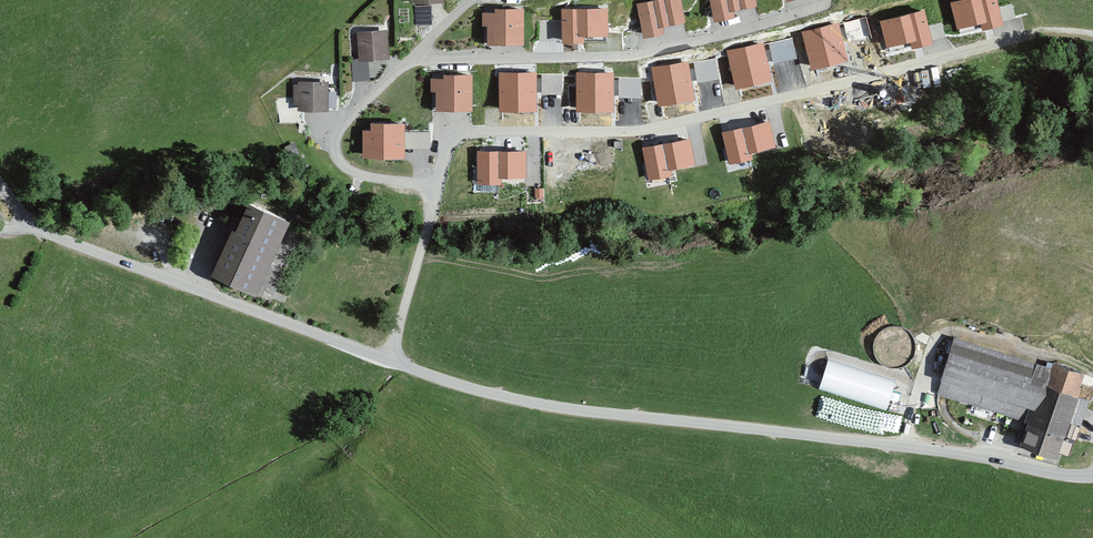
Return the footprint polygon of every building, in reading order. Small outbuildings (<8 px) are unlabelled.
[(638,3),(645,32),(662,28),(660,20),(684,15),(680,0),(653,0),(638,3)] [(716,16),(732,12),(730,5),(752,0),(712,0),(716,16)] [(950,3),(957,28),(982,22),(984,29),(1003,24),(997,0),(963,0),(950,3)] [(431,3),(415,3),(415,22),(431,22),(431,3)] [(523,39),(522,8),(497,8),(497,12),(484,12),(484,22),(489,22),(489,40),(523,39)] [(607,9),(562,10),(562,44),(585,44),(585,36),(608,36),(607,9)] [(925,11),(881,22),(887,47),(910,41),(912,48),(933,43),(925,11)] [(838,24),(803,31),(811,69),(846,61),(838,24)] [(392,29),(361,32),(364,60),(395,57),(392,29)] [(763,44),(728,52),(737,89),(772,81),(763,44)] [(688,62),(653,68),(660,106),(695,100),(688,62)] [(472,105),(471,73),(447,74),(447,77),(433,77),(434,88),(438,88),(438,105),(472,105)] [(536,73),(500,73),(500,111),(535,111),(536,73)] [(614,74),(579,74),(578,112),(614,112),(614,74)] [(335,81),(293,81),(292,110),(334,111),(335,81)] [(403,153),(403,122),(372,122),(372,129),(365,129),(365,153),(403,153)] [(766,122),(726,132),(733,160),(750,156),(748,149),(771,143),(766,122)] [(406,129),(405,145),(430,145),(430,129),(406,129)] [(692,160),(688,139),(645,148),(651,175),(668,171),(666,166),(692,160)] [(296,142),(285,149),(289,157),(301,152),(296,142)] [(525,171),(524,150),(481,152),(482,179),(499,178),(499,172),(525,171)] [(477,181),(477,189),(498,190),(498,182),(477,181)] [(300,219),(251,197),(214,276),(263,299),(300,219)] [(883,328),(878,335),(874,343),(875,351),(879,358),(886,365),(894,368),(901,366),(909,364),(916,357),(918,348),(915,340),(912,332),(906,328),(898,326),(889,326),(883,328)] [(1052,368),(956,338),(939,392),(1029,421),(1022,444),(1063,457),(1090,373),(1054,362),(1052,368)] [(827,357),(817,387),(885,409),(895,379),(827,357)]
